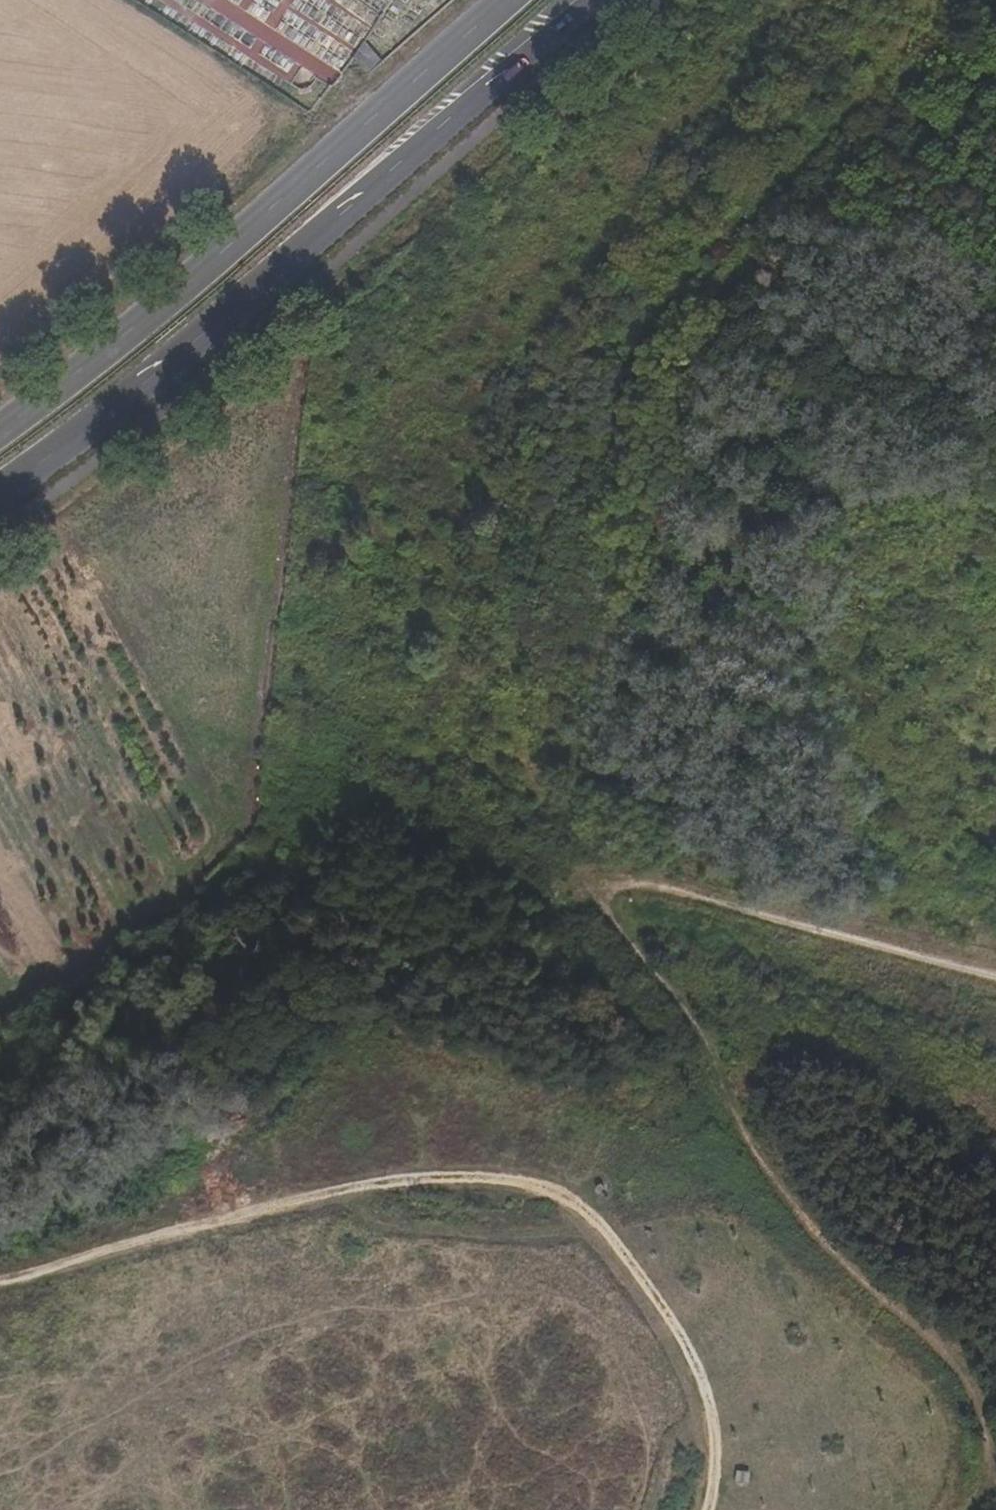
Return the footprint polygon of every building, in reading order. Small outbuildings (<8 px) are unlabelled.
[(365,43),(355,58),(370,75),(383,64),(365,43)]
